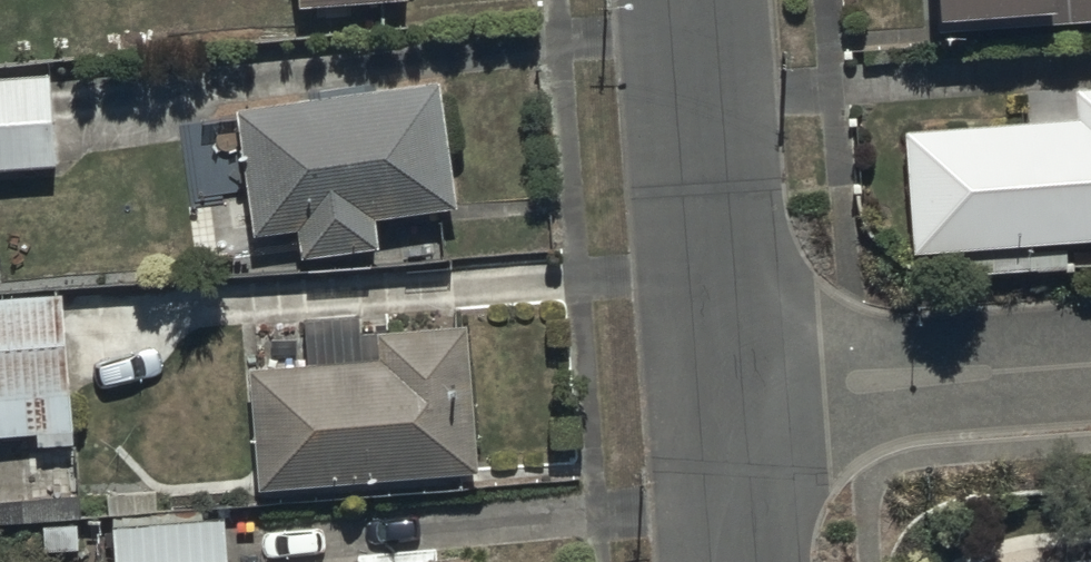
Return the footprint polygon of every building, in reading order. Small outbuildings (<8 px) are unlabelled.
[(937,26),(1090,16),(1090,0),(936,0),(937,26)] [(0,72),(0,165),(54,161),(49,69),(0,72)] [(440,76),(235,105),(253,231),(298,224),(302,254),(380,244),(376,215),(458,204),(440,76)] [(906,126),(915,249),(1090,236),(1090,82),(1076,83),(1078,113),(906,126)] [(0,293),(0,434),(35,432),(36,444),(73,441),(61,288),(0,293)] [(377,354),(249,363),(258,485),(480,468),(469,320),(375,327),(377,354)] [(111,522),(114,561),(227,561),(224,514),(111,522)] [(474,548),(376,561),(476,561),(474,548)]
